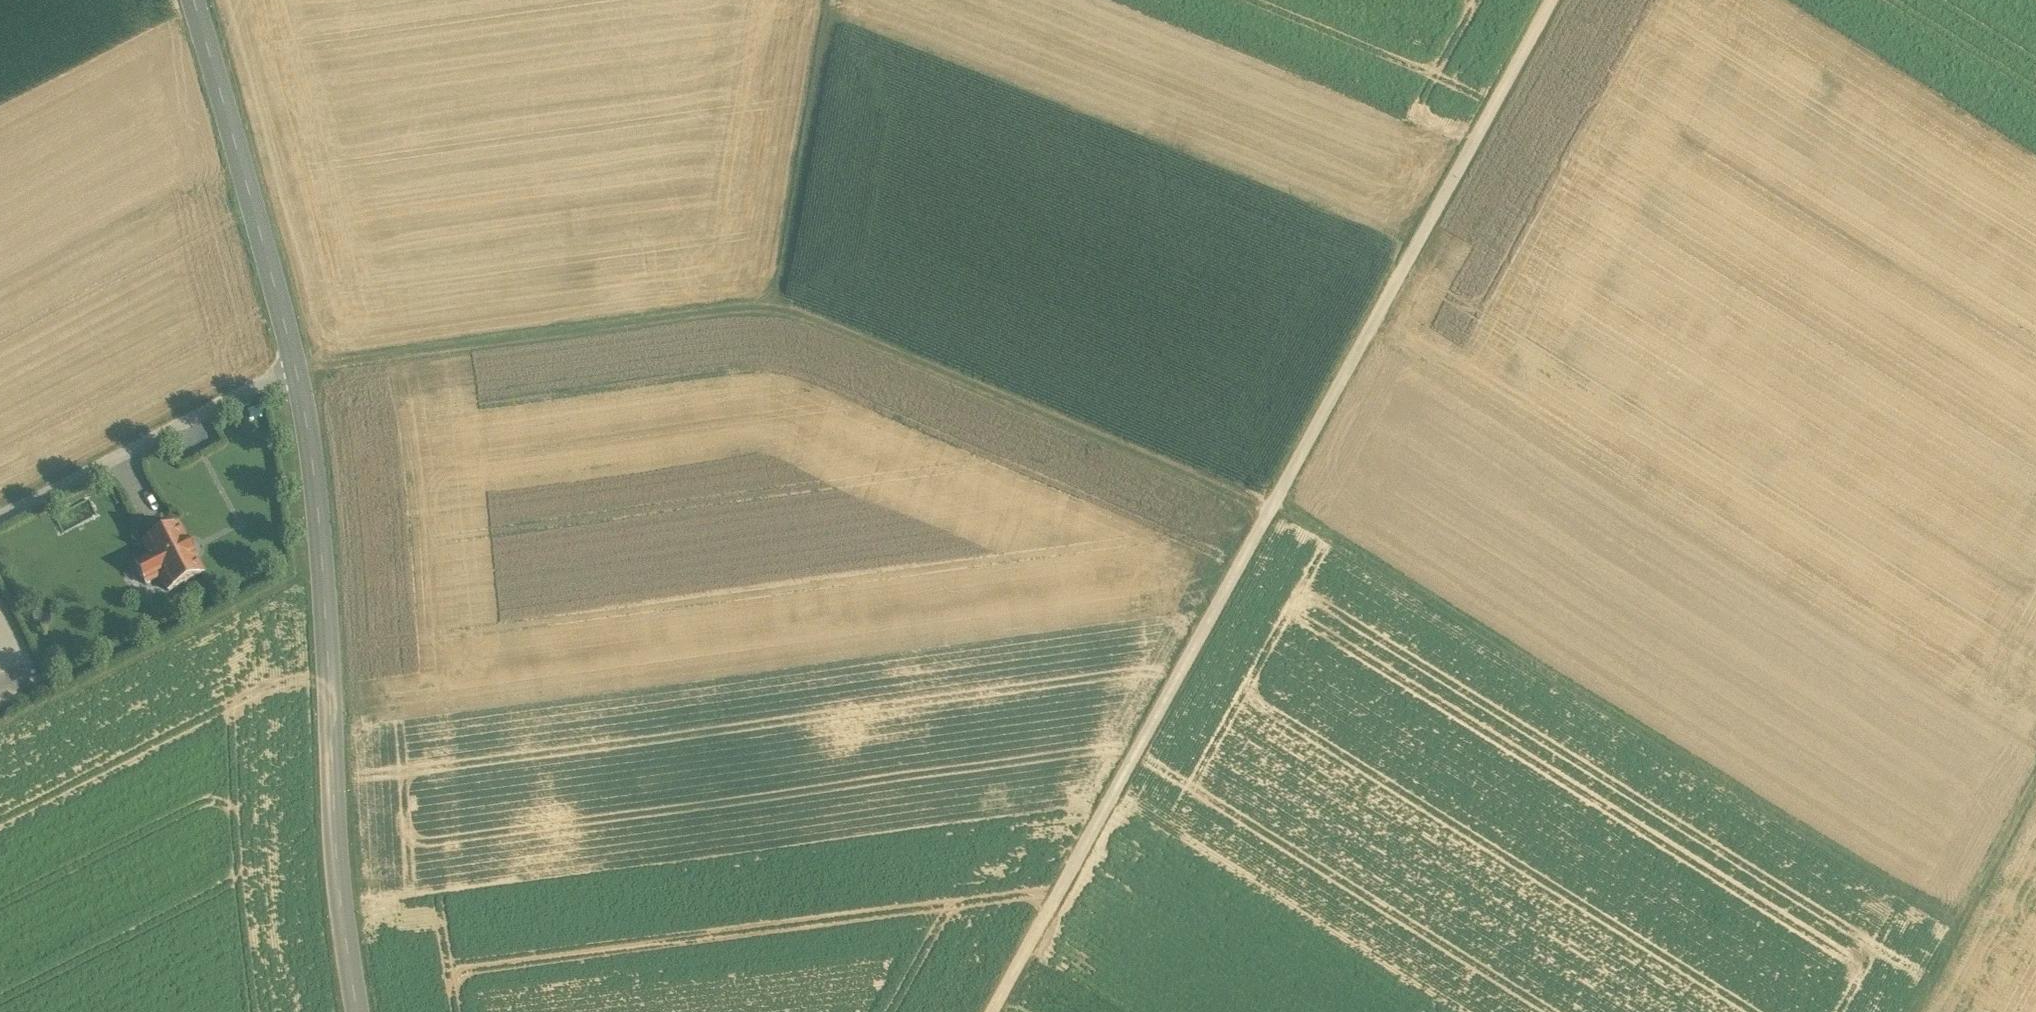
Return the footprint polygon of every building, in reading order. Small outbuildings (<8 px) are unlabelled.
[(95,501),(55,514),(60,531),(100,518),(95,501)] [(177,525),(143,543),(151,558),(135,566),(145,586),(161,578),(169,593),(202,575),(193,557),(195,557),(187,542),(186,543),(177,525)]
